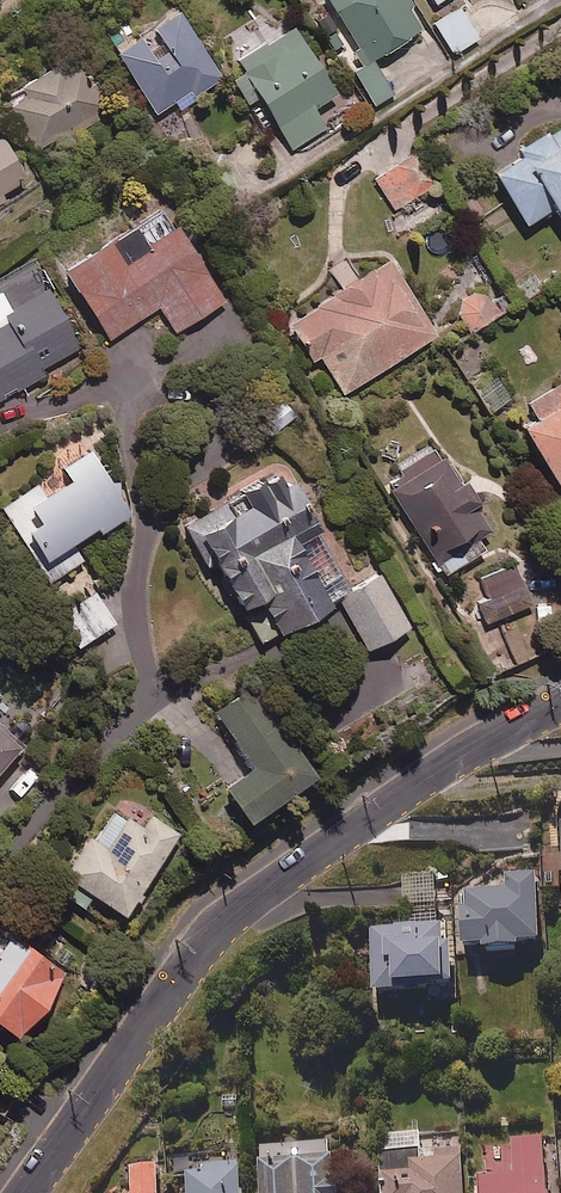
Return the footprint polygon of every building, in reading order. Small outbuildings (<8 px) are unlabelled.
[(354,48),(342,56),(372,104),(391,93),(369,57),(418,27),(406,7),(412,3),(410,0),(324,0),(354,48)] [(477,37),(457,5),(431,22),(451,53),(477,37)] [(221,79),(171,6),(108,49),(152,112),(171,99),(178,109),(221,79)] [(331,93),(286,23),(221,65),(242,98),(252,91),(289,149),(323,126),(310,106),(331,93)] [(11,93),(43,145),(104,107),(69,51),(22,80),(25,84),(11,93)] [(544,134),(540,129),(512,147),(514,151),(487,169),(522,222),(548,205),(560,225),(560,122),(544,134)] [(7,199),(2,191),(29,175),(2,129),(0,130),(0,203),(7,199)] [(435,183),(414,151),(373,177),(394,209),(435,183)] [(226,297),(179,219),(150,237),(139,218),(66,263),(110,336),(166,302),(180,325),(226,297)] [(432,332),(382,256),(282,322),(307,360),(316,354),(341,392),(432,332)] [(496,312),(477,283),(449,300),(468,330),(496,312)] [(49,285),(11,305),(2,287),(0,288),(0,398),(45,373),(42,367),(82,346),(49,285)] [(507,397),(487,366),(465,380),(485,411),(507,397)] [(525,400),(532,412),(513,424),(560,504),(560,378),(525,400)] [(431,438),(388,466),(395,477),(383,484),(441,574),(482,547),(474,535),(488,526),(431,438)] [(131,507),(90,442),(62,460),(70,473),(43,490),(37,481),(2,503),(49,578),(83,557),(71,537),(96,521),(100,527),(131,507)] [(316,525),(322,522),(285,455),(236,482),(245,499),(222,512),(217,502),(183,522),(202,557),(211,552),(260,639),(340,594),(368,646),(410,623),(380,568),(349,585),(316,525)] [(528,602),(508,559),(475,575),(485,595),(474,601),(484,623),(528,602)] [(115,620),(95,590),(71,607),(90,636),(115,620)] [(311,774),(253,684),(213,710),(250,766),(224,783),(246,817),(311,774)] [(0,724),(0,772),(24,745),(0,724)] [(141,825),(116,808),(96,836),(91,832),(54,885),(84,906),(95,890),(124,910),(179,830),(151,810),(141,825)] [(459,950),(515,949),(515,944),(535,943),(534,872),(503,873),(503,889),(459,890),(459,950)] [(450,990),(446,923),(368,928),(371,994),(401,992),(450,990)] [(9,925),(0,937),(0,1017),(18,1031),(66,968),(9,925)] [(418,1132),(380,1134),(383,1192),(462,1192),(459,1136),(418,1137),(418,1132)] [(330,1141),(260,1144),(263,1192),(344,1192),(344,1187),(338,1188),(337,1152),(331,1152),(330,1141)] [(509,1144),(511,1174),(478,1176),(479,1192),(544,1192),(541,1142),(509,1144)] [(206,1162),(206,1170),(188,1171),(190,1192),(244,1192),(242,1160),(206,1162)] [(160,1165),(132,1166),(133,1192),(161,1192),(160,1165)]
